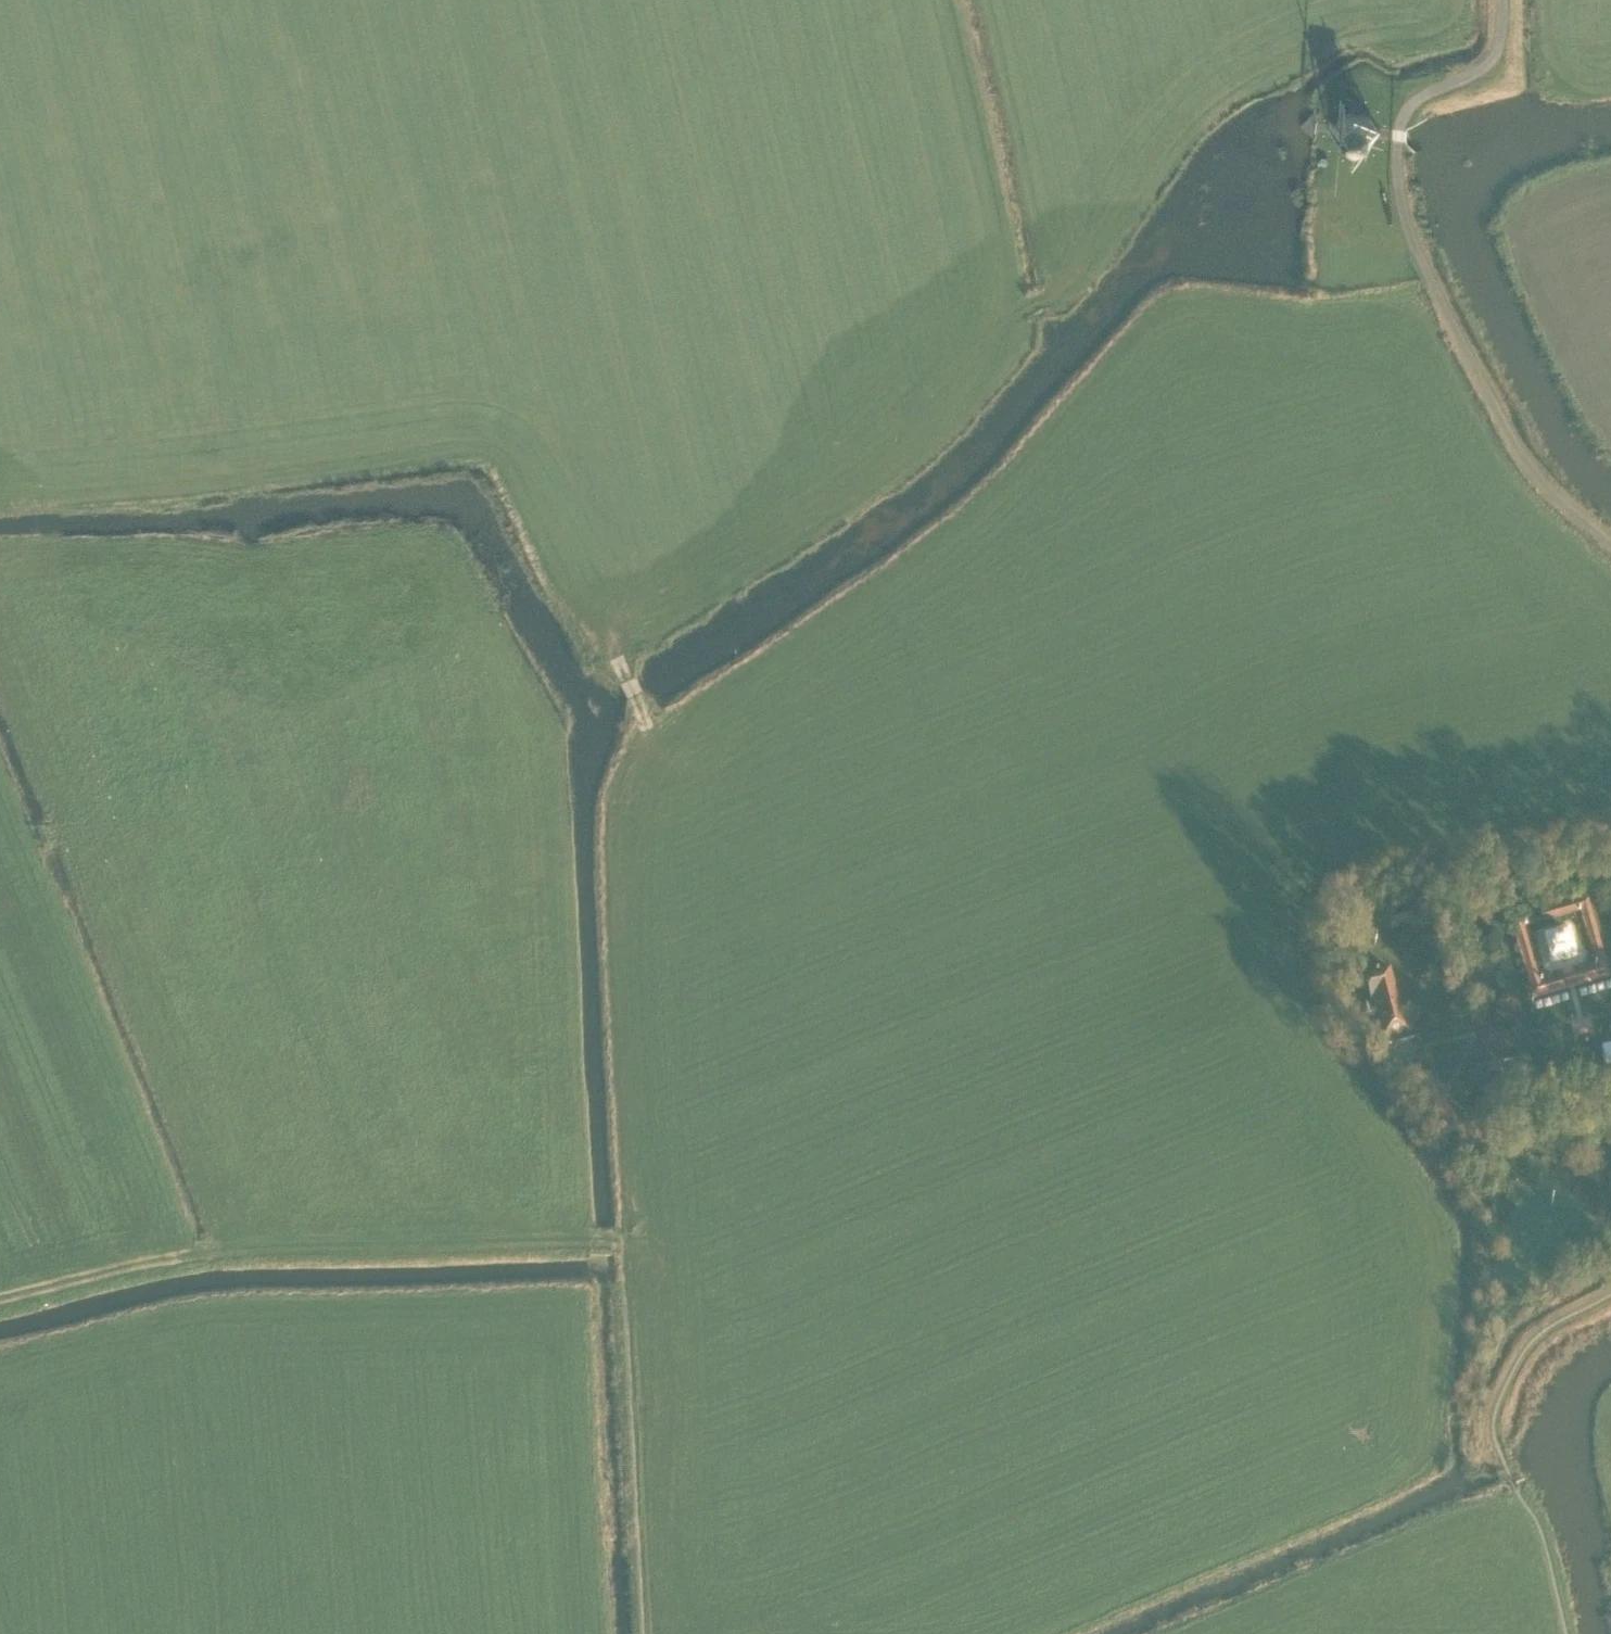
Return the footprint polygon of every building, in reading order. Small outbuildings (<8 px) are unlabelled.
[(1347,146),(1360,147),(1370,138),(1371,125),(1363,112),(1349,111),(1338,120),(1337,132),(1347,146)] [(1572,988),(1610,976),(1588,900),(1511,922),(1534,999),(1572,988)] [(1544,938),(1552,965),(1578,957),(1571,930),(1544,938)] [(1411,1035),(1409,1029),(1404,1006),(1402,1006),(1399,994),(1394,995),(1389,972),(1365,978),(1371,1002),(1373,1001),(1377,1015),(1374,1016),(1380,1041),(1384,1040),(1385,1047),(1417,1040),(1416,1034),(1411,1035)] [(1595,985),(1597,994),(1606,991),(1604,983),(1595,985)] [(1586,988),(1588,996),(1597,994),(1595,985),(1586,988)] [(1577,991),(1580,999),(1588,996),(1586,988),(1577,991)] [(1559,996),(1561,1004),(1570,1001),(1568,993),(1559,996)] [(1550,998),(1553,1006),(1561,1004),(1559,996),(1550,998)] [(1542,1001),(1544,1009),(1553,1006),(1550,998),(1542,1001)] [(1533,1003),(1535,1012),(1544,1009),(1542,1001),(1533,1003)] [(1476,1067),(1481,1096),(1506,1092),(1501,1063),(1476,1067)]
